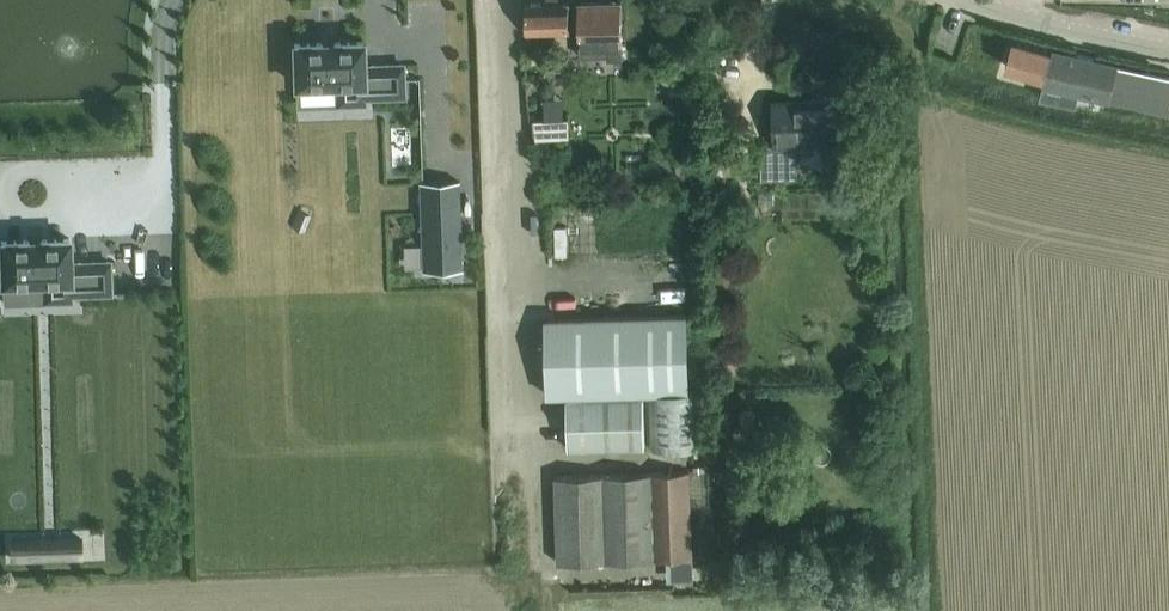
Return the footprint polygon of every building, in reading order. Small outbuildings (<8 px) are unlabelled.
[(625,60),(623,2),(581,3),(583,56),(609,56),(609,60),(625,60)] [(528,34),(572,33),(571,3),(527,4),(528,34)] [(298,43),(295,43),(295,46),(297,82),(297,84),(297,107),(339,106),(338,104),(365,103),(365,98),(405,96),(404,64),(364,66),(363,58),(363,43),(363,41),(360,41),(336,42),(336,44),(322,44),(322,43),(298,43)] [(1015,42),(1008,66),(1046,78),(1045,82),(1168,110),(1168,74),(1053,48),(1052,53),(1015,42)] [(769,145),(762,146),(763,177),(763,179),(799,178),(798,146),(798,144),(843,142),(841,101),(841,99),(774,102),(776,145),(769,145)] [(571,137),(570,118),(565,119),(546,119),(534,119),(535,138),(571,137)] [(459,180),(420,182),(423,245),(423,267),(424,270),(462,269),(459,180)] [(4,240),(2,240),(2,243),(3,279),(3,281),(4,303),(45,301),(72,300),(72,295),(112,293),(111,261),(70,263),(70,258),(70,240),(70,238),(67,238),(43,239),(43,241),(29,241),(29,240),(4,240)] [(688,315),(547,319),(549,398),(568,397),(568,402),(584,402),(604,401),(632,400),(646,400),(646,395),(652,395),(652,400),(700,398),(700,396),(690,394),(688,315)] [(700,398),(652,400),(653,451),(702,452),(700,398)] [(632,400),(604,401),(605,449),(647,448),(646,400),(632,400)] [(584,402),(568,402),(569,450),(604,449),(605,449),(604,401),(584,402)] [(651,473),(654,559),(669,559),(669,581),(695,580),(695,558),(691,471),(651,473)] [(606,561),(654,559),(651,473),(605,475),(606,561)] [(560,563),(606,561),(605,475),(557,477),(560,563)] [(84,534),(10,537),(11,562),(84,559),(84,534)]
